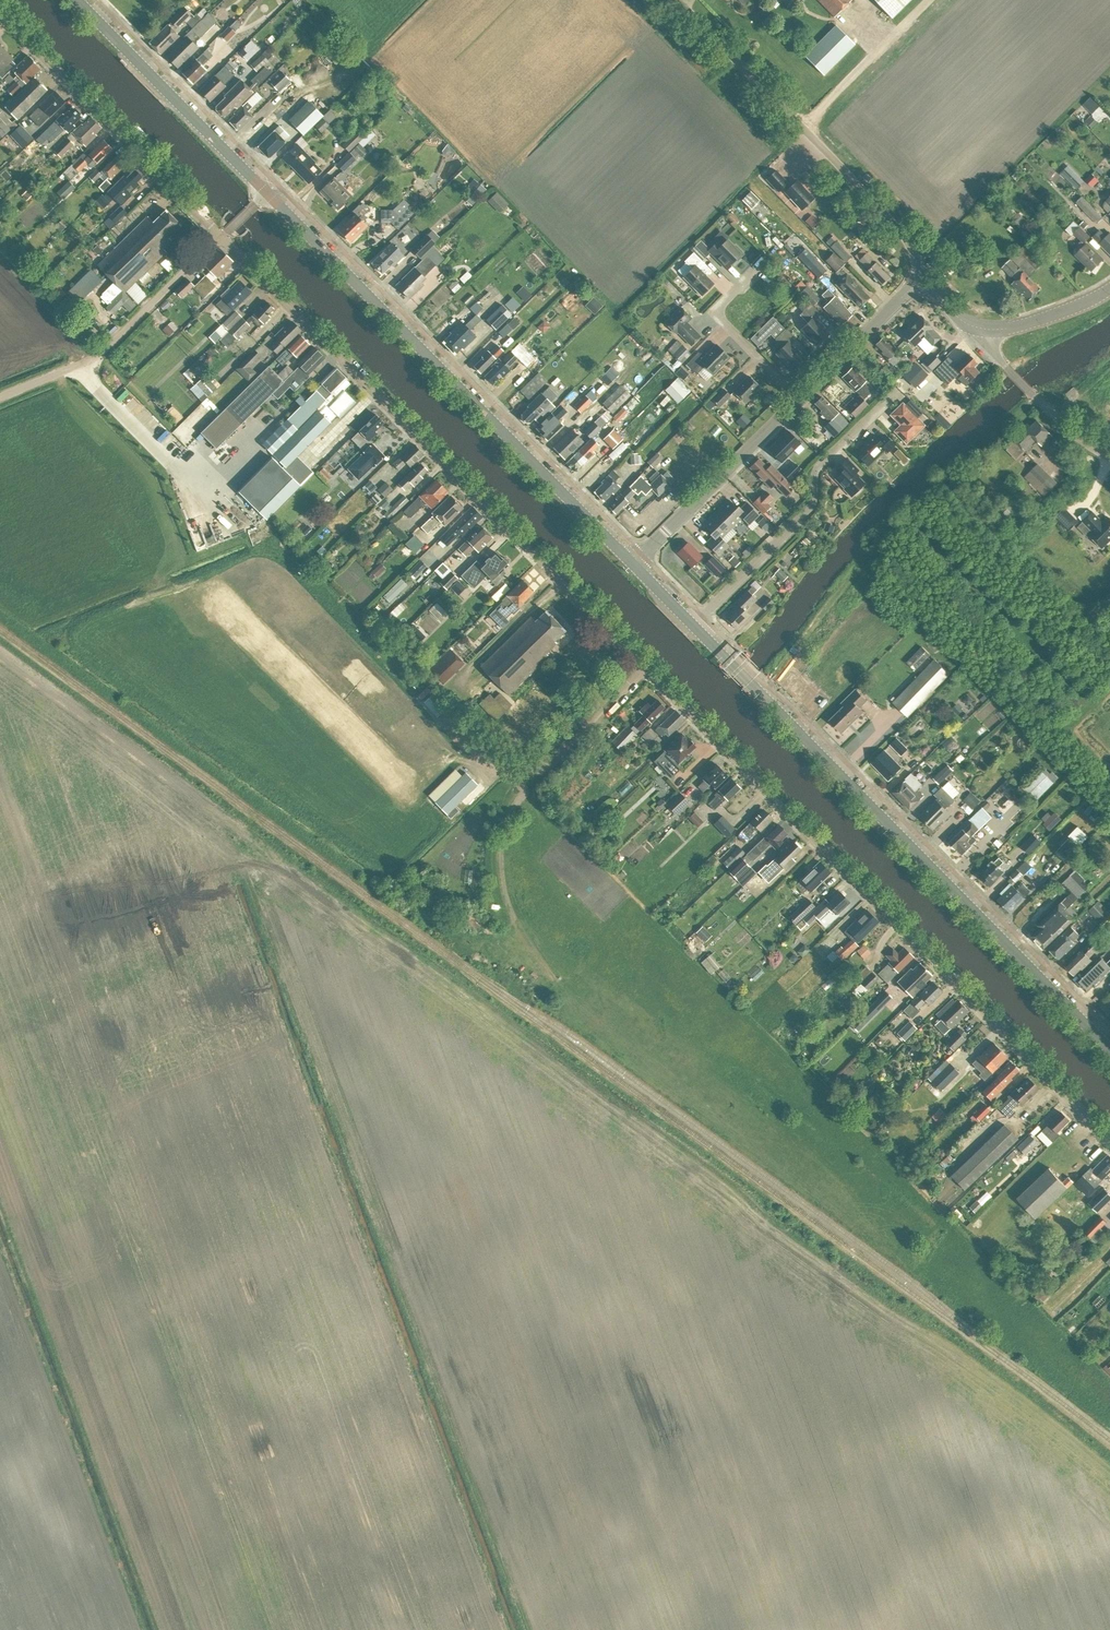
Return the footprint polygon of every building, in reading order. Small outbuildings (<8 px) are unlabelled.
[(851,0),(816,0),(834,18),(851,0)] [(892,19),(911,0),(873,0),(892,19)] [(160,55),(179,37),(174,31),(177,28),(177,29),(191,15),(184,8),(170,22),(171,22),(149,44),(160,55)] [(178,69),(198,49),(192,43),(198,36),(200,38),(216,22),(208,14),(192,30),(183,38),(184,39),(166,57),(178,69)] [(192,29),(202,20),(196,14),(187,23),(192,29)] [(220,35),(227,42),(236,33),(235,32),(241,25),(237,21),(230,27),(229,26),(220,35)] [(836,26),(805,57),(824,76),(855,45),(836,26)] [(3,79),(16,66),(12,61),(13,60),(0,47),(0,75),(3,79)] [(262,54),(256,48),(244,59),(250,65),(262,54)] [(202,66),(212,56),(206,50),(183,74),(193,84),(206,70),(202,66)] [(257,72),(268,61),(267,61),(272,56),(267,50),(262,55),(251,66),(257,72)] [(7,91),(15,98),(23,89),(22,88),(41,69),(28,56),(13,71),(17,76),(13,79),(16,82),(7,91)] [(222,84),(230,76),(222,68),(199,92),(210,102),(224,87),(222,84)] [(223,97),(224,99),(216,107),(216,111),(221,116),(225,116),(233,108),(236,110),(253,93),(258,88),(257,88),(271,74),(265,68),(250,81),(253,84),(249,89),(240,80),(223,97)] [(277,90),(289,79),(283,73),(271,84),(277,90)] [(17,120),(47,90),(35,78),(23,89),(15,98),(4,108),(17,120)] [(55,92),(29,117),(39,127),(65,102),(55,92)] [(314,99),(319,104),(323,100),(318,95),(314,99)] [(1093,115),(1101,106),(1092,97),(1083,105),(1093,115)] [(228,121),(238,132),(253,118),(248,112),(252,108),(247,102),(242,107),(241,106),(233,113),(235,115),(228,121)] [(308,102),(289,121),(304,136),(321,118),(323,117),(308,102)] [(407,104),(403,108),(407,112),(412,117),(415,114),(411,109),(407,104)] [(82,116),(73,107),(64,116),(63,114),(43,133),(48,139),(55,132),(59,136),(65,130),(68,133),(75,127),(74,125),(82,116)] [(329,110),(323,117),(321,118),(322,119),(328,125),(336,117),(329,110)] [(1092,129),(1098,123),(1091,116),(1085,122),(1092,129)] [(102,128),(92,117),(83,126),(82,124),(73,133),(86,147),(97,136),(96,135),(102,128)] [(2,137),(3,138),(11,130),(12,131),(18,125),(14,121),(12,123),(9,119),(5,123),(0,118),(0,139),(2,137)] [(329,126),(328,125),(322,119),(315,127),(321,133),(329,126)] [(34,138),(21,125),(10,135),(23,149),(34,138)] [(268,159),(286,142),(284,141),(288,136),(279,127),(275,131),(274,131),(257,148),(268,159)] [(356,132),(342,145),(349,152),(363,138),(356,132)] [(68,138),(54,152),(60,158),(74,145),(68,138)] [(302,139),(282,159),(288,165),(289,164),(308,184),(320,171),(313,164),(314,163),(302,150),(308,145),(302,139)] [(88,149),(71,165),(79,173),(87,164),(92,169),(111,149),(104,141),(92,153),(88,149)] [(368,152),(360,144),(354,149),(350,153),(349,153),(336,165),(343,173),(356,160),(354,159),(359,154),(362,158),(368,152)] [(793,144),(778,159),(782,164),(797,148),(793,144)] [(111,180),(124,167),(122,165),(124,162),(118,155),(100,173),(97,170),(89,178),(94,183),(102,175),(104,173),(111,180)] [(79,173),(71,165),(62,174),(70,182),(79,173)] [(1085,182),(1069,166),(1061,173),(1078,190),(1085,182)] [(112,197),(121,206),(131,196),(129,194),(136,188),(134,186),(141,178),(141,177),(141,175),(142,174),(138,170),(137,171),(135,171),(134,171),(127,178),(124,176),(104,197),(103,196),(97,202),(105,210),(111,204),(108,201),(112,197)] [(775,171),(766,180),(778,192),(787,183),(775,171)] [(1093,188),(1099,181),(1092,174),(1085,180),(1093,188)] [(352,197),(334,178),(319,192),(327,200),(338,211),(349,200),(352,197)] [(104,192),(111,184),(106,180),(99,188),(104,192)] [(784,193),(801,211),(814,199),(797,181),(784,193)] [(485,183),(469,199),(474,204),(490,188),(485,183)] [(26,201),(31,197),(26,192),(22,196),(26,201)] [(742,200),(751,209),(760,201),(751,192),(742,200)] [(28,225),(53,200),(46,193),(21,218),(28,225)] [(499,214),(507,206),(495,194),(487,202),(499,214)] [(1103,219),(1087,203),(1082,198),(1076,204),(1097,225),(1103,219)] [(403,201),(393,211),(404,223),(414,213),(403,201)] [(116,224),(127,213),(120,206),(109,217),(116,224)] [(1027,222),(1016,211),(1015,212),(1009,206),(1005,210),(1022,227),(1027,222)] [(181,226),(166,210),(153,223),(147,217),(97,265),(122,291),(124,293),(166,252),(163,249),(172,241),(169,238),(181,226)] [(362,234),(369,228),(364,223),(366,221),(361,216),(359,218),(355,215),(339,230),(351,242),(360,234),(362,234)] [(812,229),(819,222),(812,215),(805,222),(812,229)] [(60,233),(68,225),(62,219),(55,227),(60,233)] [(1084,230),(1088,226),(1084,221),(1080,225),(1084,230)] [(1091,237),(1080,227),(1074,233),(1084,244),(1091,237)] [(427,234),(411,250),(420,259),(440,240),(431,231),(428,235),(427,234)] [(1106,237),(1099,231),(1093,238),(1109,255),(1109,233),(1106,237)] [(717,242),(710,250),(701,241),(695,246),(706,257),(710,253),(726,269),(735,260),(737,261),(743,255),(735,247),(734,248),(726,241),(721,246),(717,242)] [(851,257),(836,241),(831,246),(846,262),(851,257)] [(1081,242),(1076,247),(1080,251),(1076,255),(1093,271),(1103,260),(1086,244),(1085,246),(1081,242)] [(404,256),(392,244),(372,264),(382,274),(391,266),(393,268),(404,256)] [(1025,244),(1011,258),(1029,276),(1043,262),(1025,244)] [(691,254),(696,249),(691,245),(686,250),(691,254)] [(102,253),(102,250),(97,246),(93,250),(97,255),(100,255),(102,253)] [(219,249),(203,264),(216,278),(232,262),(219,249)] [(699,270),(705,264),(693,253),(684,262),(691,269),(683,278),(701,296),(714,284),(699,270)] [(876,262),(875,263),(866,253),(859,261),(868,270),(866,272),(868,273),(868,275),(870,277),(872,277),(880,286),(885,281),(886,281),(888,279),(888,277),(889,276),(876,262)] [(835,273),(841,279),(864,303),(869,298),(861,290),(862,289),(857,283),(856,284),(846,274),(845,275),(840,269),(844,265),(833,254),(825,262),(836,272),(835,273)] [(424,277),(436,265),(427,256),(414,268),(396,285),(409,299),(423,285),(421,283),(425,279),(424,277)] [(1019,270),(1009,260),(1001,269),(1011,278),(1012,277),(1019,270)] [(171,269),(175,265),(172,261),(167,266),(171,269)] [(827,270),(818,261),(809,269),(818,279),(827,270)] [(71,290),(82,301),(106,278),(94,267),(71,290)] [(1016,280),(1012,284),(1022,295),(1024,294),(1030,300),(1041,289),(1024,272),(1020,268),(1019,270),(1012,277),(1016,280)] [(206,289),(212,283),(205,276),(199,282),(206,289)] [(662,287),(668,284),(665,277),(658,280),(662,287)] [(181,298),(194,286),(187,278),(174,291),(181,298)] [(864,303),(841,279),(835,285),(844,294),(844,295),(850,301),(851,300),(859,308),(864,303)] [(232,310),(251,292),(240,281),(222,299),(232,310)] [(60,300),(66,294),(58,285),(52,291),(60,300)] [(525,302),(532,295),(523,287),(516,293),(525,302)] [(813,306),(819,300),(807,287),(800,294),(813,306)] [(844,323),(851,316),(843,307),(844,306),(828,290),(821,296),(828,303),(823,308),(831,316),(833,317),(840,323),(842,321),(844,323)] [(129,312),(136,305),(124,293),(122,291),(106,308),(113,315),(122,305),(129,312)] [(508,303),(515,310),(523,303),(515,295),(508,303)] [(478,313),(485,307),(479,300),(472,306),(478,313)] [(819,324),(815,320),(821,315),(810,304),(806,300),(799,308),(803,312),(799,315),(807,323),(800,330),(817,347),(829,334),(823,329),(824,328),(820,324),(819,324)] [(237,339),(250,326),(254,322),(259,327),(263,323),(269,317),(267,315),(273,309),(273,307),(270,304),(267,304),(262,309),(259,307),(245,322),(242,318),(222,338),(229,345),(236,338),(237,339)] [(486,320),(496,330),(512,315),(502,305),(486,320)] [(691,319),(680,308),(664,323),(676,334),(677,333),(691,346),(700,337),(687,323),(691,319)] [(236,312),(222,325),(227,330),(241,317),(236,312)] [(452,334),(443,343),(454,354),(461,348),(462,349),(475,337),(470,332),(482,320),(477,315),(465,327),(460,322),(450,333),(452,334)] [(779,324),(772,317),(749,340),(756,347),(779,324)] [(932,329),(920,317),(902,335),(914,347),(916,344),(922,350),(929,343),(932,346),(940,338),(931,330),(932,329)] [(520,324),(514,318),(508,324),(514,330),(520,324)] [(277,355),(301,331),(292,322),(285,329),(283,327),(274,337),(277,341),(270,348),(277,355)] [(169,337),(174,332),(167,325),(162,331),(169,337)] [(792,371),(804,359),(799,353),(795,348),(794,349),(790,345),(796,339),(786,329),(775,340),(782,348),(776,354),(792,371)] [(215,331),(209,337),(215,343),(221,337),(215,331)] [(296,358),(309,345),(308,344),(308,342),(306,340),(304,340),(300,335),(276,359),(282,366),(293,355),(296,358),(296,357),(296,358)] [(888,344),(887,344),(882,339),(876,345),(883,352),(881,354),(888,361),(887,361),(893,367),(894,366),(900,372),(911,362),(908,359),(904,355),(900,359),(895,354),(897,352),(888,344)] [(691,354),(677,340),(668,350),(682,364),(691,354)] [(482,358),(474,367),(475,368),(475,370),(477,373),(479,372),(480,374),(503,351),(497,346),(490,353),(487,351),(481,357),(482,358)] [(721,364),(728,357),(717,346),(710,353),(709,352),(707,354),(706,354),(703,358),(698,353),(687,365),(696,374),(704,367),(712,375),(722,365),(721,364)] [(310,373),(309,372),(311,369),(312,370),(325,358),(314,347),(297,364),(299,366),(293,371),(278,386),(278,387),(282,390),(295,378),(301,384),(309,376),(308,374),(310,373)] [(526,348),(518,356),(528,365),(536,357),(526,348)] [(250,367),(260,356),(254,351),(244,362),(249,368),(250,367)] [(508,369),(518,359),(512,353),(501,362),(499,360),(492,367),(493,369),(485,377),(485,380),(489,384),(492,384),(501,376),(502,378),(509,371),(508,369)] [(932,353),(923,362),(932,371),(941,362),(932,353)] [(976,364),(967,354),(956,366),(954,367),(958,371),(962,375),(958,379),(965,386),(978,373),(973,367),(976,364)] [(207,363),(210,363),(213,361),(213,357),(210,355),(207,355),(205,357),(205,361),(207,363)] [(912,363),(916,359),(912,355),(908,359),(911,362),(912,363)] [(948,358),(934,371),(946,384),(958,371),(954,367),(956,366),(948,358)] [(250,367),(249,368),(244,362),(237,369),(249,381),(256,373),(250,367)] [(909,383),(922,369),(915,363),(902,376),(909,383)] [(256,410),(272,394),(271,393),(278,387),(278,386),(293,371),(287,365),(277,375),(268,366),(201,434),(216,449),(256,410)] [(888,384),(895,377),(884,366),(877,373),(888,384)] [(329,423),(337,415),(340,418),(355,403),(343,391),(349,385),(344,381),(346,379),(334,368),(319,384),(320,385),(314,392),(315,393),(285,422),(296,433),(294,435),(293,434),(271,456),(285,469),(284,471),(300,487),(314,473),(297,457),(330,424),(329,423)] [(865,382),(852,368),(842,378),(855,391),(856,390),(865,399),(871,392),(863,383),(865,382)] [(217,388),(206,376),(191,389),(202,401),(217,388)] [(744,403),(760,388),(748,377),(733,392),(744,403)] [(687,394),(691,391),(678,378),(675,381),(665,391),(678,404),(687,394)] [(600,392),(604,388),(599,382),(595,386),(600,392)] [(621,385),(602,404),(612,414),(631,396),(621,385)] [(601,393),(600,392),(595,386),(590,391),(591,391),(596,397),(601,393)] [(542,394),(541,393),(528,406),(529,408),(521,415),(521,419),(526,423),(529,424),(533,419),(538,424),(562,401),(548,388),(542,394)] [(719,407),(730,396),(723,390),(712,401),(719,407)] [(596,397),(591,391),(585,396),(574,407),(580,414),(597,398),(596,397)] [(867,405),(859,397),(847,409),(854,417),(867,405)] [(815,404),(821,411),(819,413),(828,423),(824,427),(834,438),(843,429),(835,421),(839,416),(821,398),(815,404)] [(896,432),(905,442),(922,427),(916,420),(922,414),(910,401),(903,408),(902,406),(892,416),(902,426),(896,432)] [(175,425),(183,417),(172,406),(165,413),(175,425)] [(369,421),(377,414),(369,406),(356,418),(357,419),(353,423),(358,428),(367,419),(369,421)] [(566,412),(560,406),(536,429),(541,433),(540,433),(541,434),(541,436),(540,437),(544,440),(546,440),(547,440),(563,426),(558,421),(566,412)] [(623,408),(613,418),(618,423),(628,413),(623,408)] [(373,466),(373,467),(384,457),(370,441),(377,434),(375,432),(383,423),(376,415),(351,439),(364,452),(361,455),(362,456),(349,468),(360,479),(373,466)] [(606,423),(600,417),(593,423),(584,433),(591,439),(596,435),(600,430),(599,429),(606,423)] [(1052,436),(1037,421),(1028,430),(1025,428),(1013,440),(1025,452),(1036,441),(1042,446),(1052,436)] [(930,431),(936,426),(931,422),(926,426),(930,431)] [(612,449),(623,439),(618,434),(614,429),(603,439),(608,444),(612,449)] [(584,443),(571,430),(553,448),(565,460),(571,452),(573,454),(584,443)] [(794,451),(801,444),(788,431),(768,450),(781,463),(794,451)] [(860,459),(866,466),(883,450),(886,453),(894,446),(884,436),(878,441),(872,435),(866,441),(868,442),(858,452),(863,457),(860,459)] [(599,445),(593,438),(566,464),(573,471),(576,471),(582,465),(583,466),(594,455),(592,452),(599,445)] [(409,467),(423,455),(414,445),(392,464),(397,471),(406,463),(409,467)] [(652,468),(662,458),(656,453),(647,463),(652,468)] [(630,465),(638,465),(637,454),(630,454),(630,465)] [(771,465),(768,468),(759,459),(757,461),(755,461),(753,463),(753,465),(750,468),(759,477),(759,479),(761,481),(763,481),(770,489),(774,485),(786,497),(794,489),(771,465)] [(840,475),(835,480),(844,489),(845,487),(853,495),(854,494),(855,495),(860,490),(859,489),(864,484),(858,478),(859,477),(855,473),(858,471),(847,460),(836,471),(840,475)] [(298,491),(271,463),(240,494),(267,522),(298,491)] [(413,469),(398,484),(404,491),(411,485),(414,487),(422,479),(420,477),(427,471),(420,464),(414,470),(413,469)] [(1025,477),(1045,496),(1058,483),(1038,464),(1025,477)] [(788,481),(799,471),(793,465),(782,476),(788,481)] [(327,483),(332,477),(323,468),(317,474),(327,483)] [(601,483),(602,484),(594,493),(603,502),(612,493),(613,495),(620,488),(614,482),(622,474),(616,468),(608,476),(601,483)] [(670,485),(675,480),(667,472),(662,476),(670,485)] [(615,499),(616,501),(610,508),(615,513),(622,506),(624,508),(628,503),(627,501),(635,493),(637,495),(641,491),(645,495),(652,489),(649,486),(650,485),(640,475),(628,488),(628,487),(620,495),(620,494),(615,499)] [(652,489),(658,496),(670,485),(662,476),(661,475),(650,485),(649,486),(652,489)] [(430,509),(447,492),(435,480),(403,512),(409,518),(423,505),(427,508),(428,507),(430,509)] [(385,497),(393,489),(386,482),(378,490),(385,497)] [(990,501),(995,496),(988,489),(982,494),(990,501)] [(758,499),(753,503),(761,511),(766,506),(763,504),(771,496),(766,491),(758,499)] [(376,494),(370,500),(376,505),(381,500),(376,494)] [(404,495),(388,511),(393,516),(409,501),(404,495)] [(444,527),(462,508),(449,496),(431,514),(433,516),(421,529),(427,535),(440,522),(444,527)] [(384,509),(390,504),(384,498),(378,504),(384,509)] [(748,525),(759,515),(747,503),(740,509),(738,506),(736,508),(729,500),(722,506),(715,512),(731,528),(741,518),(748,525)] [(460,534),(462,536),(482,517),(472,507),(456,521),(456,522),(452,526),(451,526),(439,538),(447,547),(460,534)] [(1001,522),(1011,512),(1005,507),(996,516),(1001,522)] [(1079,521),(1065,508),(1049,524),(1052,527),(1058,521),(1069,532),(1079,521)] [(721,538),(731,528),(715,512),(709,518),(710,519),(703,525),(711,533),(709,535),(712,537),(706,543),(718,556),(728,545),(721,538)] [(1109,541),(1109,519),(1108,518),(1102,524),(1099,520),(1100,519),(1093,512),(1083,522),(1093,532),(1090,536),(1103,548),(1109,541)] [(765,532),(772,525),(763,517),(757,524),(765,532)] [(825,523),(823,530),(832,533),(834,526),(825,523)] [(305,536),(312,530),(307,525),(301,531),(305,536)] [(492,538),(482,528),(481,527),(466,541),(467,541),(458,550),(466,558),(474,549),(478,553),(492,538)] [(418,533),(408,542),(418,552),(427,543),(418,533)] [(805,547),(810,542),(805,538),(801,543),(805,547)] [(692,567),(702,557),(687,543),(677,553),(692,567)] [(794,557),(801,550),(797,546),(793,551),(790,554),(794,557)] [(502,570),(508,565),(507,564),(508,562),(508,561),(505,558),(502,559),(501,558),(495,552),(480,566),(476,561),(461,575),(472,589),(486,576),(495,586),(503,579),(502,577),(505,573),(502,570)] [(717,578),(725,569),(712,556),(704,564),(717,578)] [(735,568),(740,562),(733,556),(728,561),(735,568)] [(376,578),(385,569),(381,563),(371,572),(376,578)] [(414,579),(422,571),(416,565),(407,573),(414,579)] [(330,575),(334,570),(331,567),(326,571),(330,575)] [(788,576),(779,568),(774,574),(783,582),(788,576)] [(446,588),(457,578),(450,571),(439,582),(446,588)] [(518,607),(531,594),(531,591),(521,581),(501,600),(502,601),(495,608),(505,619),(511,613),(513,614),(519,608),(518,607)] [(752,596),(756,591),(752,587),(748,591),(752,596)] [(744,610),(756,599),(752,596),(748,591),(747,591),(736,603),(738,605),(725,618),(736,629),(749,616),(744,610)] [(769,598),(761,606),(766,611),(774,603),(769,598)] [(402,602),(393,611),(398,615),(406,607),(402,602)] [(440,622),(447,615),(436,603),(429,611),(440,622)] [(557,644),(554,641),(565,631),(546,611),(535,622),(531,617),(480,667),(508,696),(540,664),(540,663),(548,656),(546,654),(557,644)] [(391,621),(395,617),(391,613),(386,617),(391,621)] [(425,637),(416,628),(423,621),(420,618),(413,625),(406,632),(418,644),(425,637)] [(389,640),(393,635),(388,630),(384,635),(389,640)] [(915,672),(931,656),(922,648),(907,664),(915,672)] [(443,656),(428,671),(438,681),(453,666),(443,656)] [(908,718),(950,675),(934,660),(893,703),(908,718)] [(842,704),(845,707),(830,721),(843,733),(864,713),(860,709),(867,702),(856,690),(842,704)] [(495,721),(511,706),(499,693),(494,699),(489,694),(479,705),(495,721)] [(660,715),(658,713),(664,707),(657,700),(651,706),(647,703),(639,711),(643,715),(634,725),(631,729),(627,725),(611,742),(615,746),(621,752),(627,746),(637,735),(634,732),(637,729),(640,731),(649,722),(651,723),(660,715)] [(668,737),(684,720),(675,711),(655,731),(661,737),(664,733),(668,737)] [(658,736),(650,728),(640,737),(648,745),(658,736)] [(691,756),(689,754),(695,747),(693,745),(694,745),(694,743),(691,740),(690,740),(689,741),(688,740),(687,740),(681,734),(664,750),(665,750),(654,761),(664,770),(674,760),(679,764),(685,758),(687,760),(691,756)] [(890,745),(902,756),(909,749),(898,738),(890,745)] [(889,780),(902,768),(886,750),(872,763),(889,780)] [(715,788),(727,776),(716,765),(707,774),(706,774),(702,778),(704,780),(698,786),(703,792),(711,784),(715,788)] [(949,765),(934,779),(939,785),(954,771),(949,765)] [(1037,801),(1054,783),(1042,770),(1024,788),(1037,801)] [(459,811),(455,807),(478,785),(466,773),(435,803),(447,815),(451,819),(459,811)] [(905,779),(906,780),(894,793),(911,810),(924,796),(918,790),(923,785),(912,773),(905,779)] [(739,788),(739,786),(736,783),(734,783),(731,779),(713,796),(715,797),(707,804),(713,811),(726,799),(729,802),(736,795),(735,794),(740,789),(739,788)] [(949,782),(943,788),(942,788),(934,795),(938,799),(920,816),(934,830),(944,820),(945,821),(952,815),(947,810),(955,801),(953,799),(959,793),(949,782)] [(676,815),(689,803),(680,793),(667,805),(676,815)] [(982,803),(972,794),(965,801),(974,810),(982,803)] [(961,807),(969,815),(974,810),(966,803),(961,807)] [(964,830),(950,843),(950,845),(953,849),(954,849),(956,849),(957,849),(962,855),(978,840),(974,836),(993,818),(983,808),(970,820),(972,823),(964,830)] [(759,831),(772,819),(771,818),(771,817),(769,814),(767,814),(763,810),(738,833),(746,841),(757,829),(759,831)] [(697,811),(691,816),(700,825),(706,820),(697,811)] [(726,837),(735,829),(723,816),(714,824),(726,837)] [(783,842),(781,840),(787,834),(785,833),(786,832),(782,828),(783,827),(779,823),(746,855),(753,861),(770,844),(775,849),(783,842)] [(1042,842),(1034,834),(1022,847),(1030,854),(1042,842)] [(1079,846),(1070,837),(1056,852),(1066,861),(1079,846)] [(999,848),(1002,845),(997,840),(994,843),(999,848)] [(795,862),(792,858),(801,850),(800,849),(801,848),(795,842),(794,843),(793,842),(787,848),(786,847),(767,866),(766,865),(758,872),(759,873),(746,886),(752,891),(764,879),(765,881),(781,865),(786,871),(795,862)] [(728,869),(737,861),(732,855),(723,863),(728,869)] [(990,887),(1004,872),(1004,873),(1010,867),(1003,860),(1000,857),(995,862),(993,861),(989,865),(982,873),(984,875),(981,878),(990,887)] [(737,881),(751,868),(742,858),(728,871),(737,881)] [(1029,871),(1033,868),(1026,861),(1018,870),(1017,869),(1010,876),(1012,878),(1015,881),(1016,882),(1023,875),(1026,878),(1031,873),(1029,871)] [(829,873),(819,862),(794,885),(802,893),(807,888),(810,891),(829,873)] [(1070,876),(1065,881),(1063,884),(1065,886),(1072,893),(1077,899),(1085,891),(1070,876)] [(1003,895),(998,900),(1010,912),(1025,898),(1024,898),(1031,892),(1023,884),(1017,890),(1012,885),(1011,884),(1001,893),(1003,895)] [(837,914),(849,902),(839,892),(828,903),(824,899),(803,919),(802,919),(796,926),(800,930),(807,924),(808,926),(816,918),(825,928),(838,916),(837,914)] [(1073,903),(1077,899),(1072,893),(1067,897),(1073,903)] [(1073,903),(1067,897),(1038,926),(1040,928),(1032,936),(1044,949),(1065,928),(1074,919),(1066,911),(1073,904),(1073,903)] [(813,905),(808,899),(788,917),(794,924),(813,905)] [(1099,901),(1089,911),(1101,923),(1109,915),(1109,912),(1099,901)] [(855,944),(878,922),(866,910),(844,932),(850,939),(841,948),(840,946),(834,952),(838,957),(842,961),(857,946),(855,944)] [(1079,936),(1071,927),(1065,932),(1049,948),(1060,959),(1065,954),(1075,944),(1073,942),(1079,936)] [(1099,949),(1106,943),(1098,935),(1091,941),(1099,949)] [(688,948),(685,952),(693,960),(705,948),(695,938),(686,946),(688,948)] [(1099,949),(1091,941),(1066,966),(1075,975),(1081,969),(1083,971),(1093,962),(1090,958),(1099,949)] [(802,957),(810,950),(804,944),(797,951),(802,957)] [(864,959),(871,953),(864,945),(857,952),(864,959)] [(897,973),(913,957),(903,948),(897,954),(892,948),(885,955),(890,961),(888,963),(877,974),(883,980),(894,969),(897,973)] [(720,966),(711,954),(701,963),(710,974),(720,966)] [(794,963),(799,959),(794,954),(789,958),(794,963)] [(835,967),(842,961),(838,957),(832,963),(835,967)] [(1101,958),(1076,982),(1087,993),(1093,987),(1095,989),(1109,974),(1109,961),(1107,964),(1101,958)] [(932,975),(920,963),(912,970),(911,969),(897,982),(912,998),(926,985),(924,983),(932,975)] [(867,990),(878,979),(872,972),(861,983),(867,990)] [(929,1005),(942,992),(931,982),(903,1011),(911,1019),(920,1011),(918,1009),(925,1002),(929,1005)] [(858,999),(867,990),(861,983),(852,992),(858,999)] [(864,1025),(892,997),(885,990),(877,998),(878,998),(857,1019),(864,1025)] [(949,1029),(968,1011),(957,1000),(954,1002),(952,999),(936,1015),(941,1020),(936,1024),(944,1033),(949,1029)] [(909,1021),(897,1034),(904,1041),(917,1028),(909,1021)] [(953,1051),(965,1039),(957,1030),(945,1042),(953,1051)] [(879,1047),(885,1042),(879,1037),(874,1042),(879,1047)] [(1007,1057),(993,1043),(979,1056),(980,1057),(976,1061),(990,1075),(1007,1057)] [(940,1091),(959,1073),(949,1063),(931,1082),(940,1091)] [(1018,1070),(1011,1063),(982,1091),(990,1100),(1011,1080),(1010,1078),(1018,1070)] [(1022,1104),(1037,1089),(1036,1088),(1036,1087),(1034,1084),(1032,1085),(1027,1079),(1017,1090),(1016,1088),(1007,1097),(1009,1098),(1004,1103),(1010,1109),(1018,1101),(1022,1104)] [(979,1121),(990,1110),(991,1110),(996,1105),(993,1102),(988,1108),(984,1103),(973,1114),(973,1115),(979,1121)] [(950,1119),(941,1110),(932,1118),(940,1127),(950,1119)] [(1056,1132),(1068,1120),(1059,1112),(1047,1124),(1048,1125),(1036,1136),(1047,1147),(1059,1135),(1056,1132)] [(976,1124),(979,1121),(973,1115),(970,1118),(976,1124)] [(964,1190),(1017,1139),(1003,1125),(950,1176),(964,1190)] [(1029,1134),(1017,1147),(1025,1155),(1038,1142),(1029,1134)] [(1009,1162),(1017,1155),(1013,1151),(1005,1158),(1009,1162)] [(943,1167),(952,1158),(949,1154),(939,1163),(943,1167)] [(1109,1172),(1109,1157),(1108,1155),(1093,1170),(1091,1168),(1083,1176),(1076,1183),(1089,1197),(1096,1190),(1089,1183),(1097,1175),(1102,1180),(1109,1172)] [(932,1166),(938,1161),(934,1156),(928,1162),(932,1166)] [(1065,1190),(1073,1182),(1068,1177),(1063,1183),(1049,1168),(1018,1199),(1036,1218),(1065,1190)] [(1109,1201),(1109,1194),(1104,1188),(1088,1203),(1097,1213),(1109,1201)] [(1102,1217),(1092,1227),(1099,1234),(1109,1224),(1102,1217)] [(1043,1302),(1051,1294),(1045,1287),(1037,1295),(1043,1302)]
